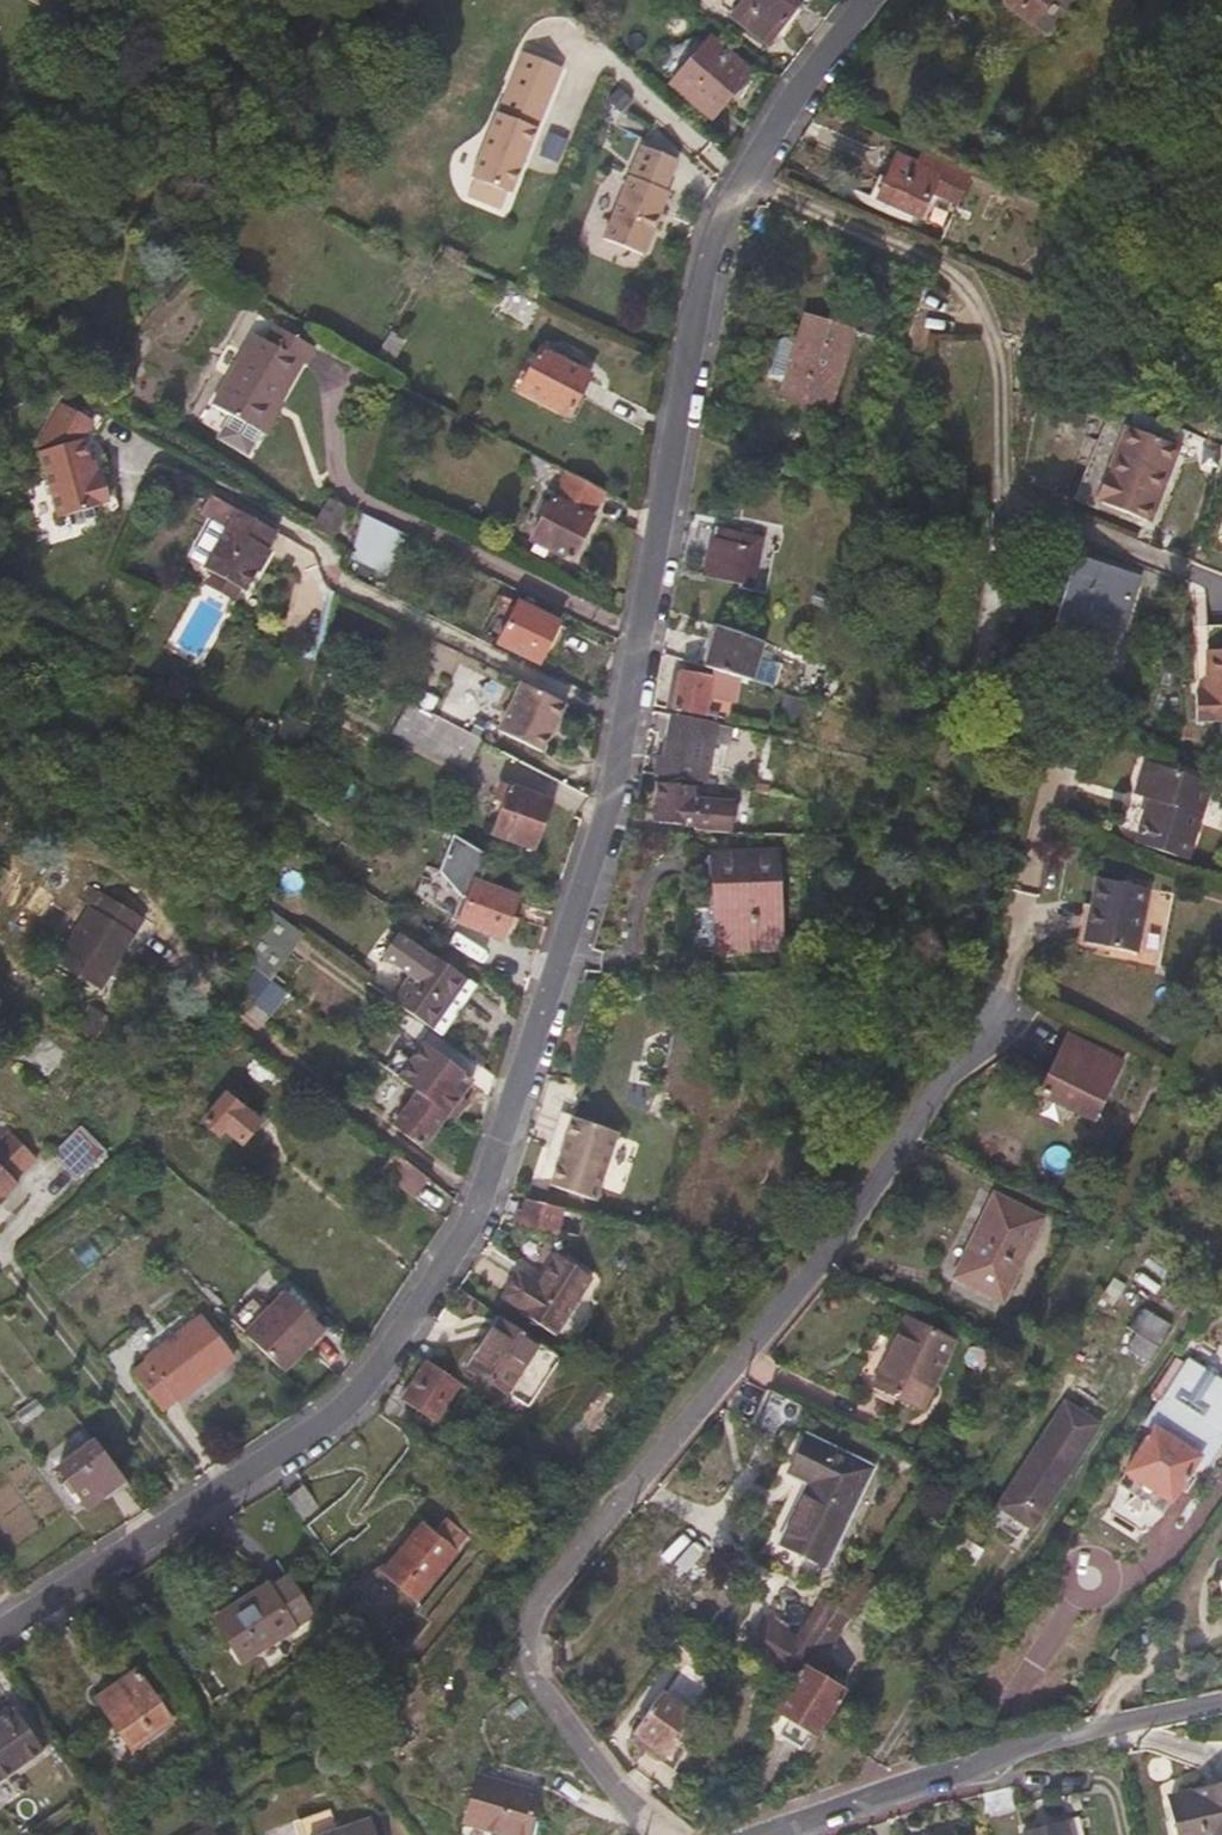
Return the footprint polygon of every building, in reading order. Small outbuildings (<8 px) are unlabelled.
[(40,0),(13,0),(34,11),(40,0)] [(793,5),(787,0),(740,0),(720,26),(756,54),(793,5)] [(1046,0),(997,0),(1029,24),(1046,0)] [(502,203),(519,158),(551,76),(548,74),(555,58),(521,45),(515,61),(512,61),(463,187),(502,203)] [(701,130),(728,97),(741,83),(700,47),(659,95),(701,130)] [(947,213),(960,183),(910,161),(905,173),(886,164),(866,207),(909,228),(921,201),(947,213)] [(646,246),(665,198),(624,183),(600,248),(641,265),(646,246)] [(879,343),(887,317),(870,311),(831,300),(823,325),(802,319),(778,396),(827,411),(850,334),(879,343)] [(278,407),(300,368),(303,370),(313,352),(274,329),(266,344),(253,338),(212,408),(232,420),(221,440),(246,455),(274,405),(278,407)] [(377,382),(397,350),(383,341),(364,374),(377,382)] [(559,426),(581,385),(530,358),(509,400),(559,426)] [(109,505),(102,479),(93,481),(83,443),(92,426),(62,407),(38,450),(58,523),(101,511),(101,507),(109,505)] [(1146,503),(1165,454),(1118,436),(1100,485),(1146,503)] [(569,563),(605,495),(564,474),(528,542),(569,563)] [(190,563),(205,571),(213,576),(203,592),(231,609),(241,594),(243,595),(266,554),(265,550),(274,535),(212,500),(200,520),(211,526),(190,563)] [(322,548),(339,518),(321,507),(305,537),(322,548)] [(397,545),(373,533),(354,523),(342,566),(379,584),(397,545)] [(750,598),(762,545),(712,533),(702,582),(739,589),(737,595),(750,598)] [(1108,645),(1125,586),(1069,569),(1051,628),(1108,645)] [(538,666),(558,626),(516,606),(497,645),(538,666)] [(752,682),(763,641),(717,626),(705,669),(714,672),(726,675),(752,682)] [(1195,658),(1197,700),(1184,701),(1185,728),(1196,727),(1197,731),(1221,730),(1221,657),(1195,658)] [(470,747),(497,695),(451,672),(424,724),(470,747)] [(752,682),(726,675),(714,672),(711,680),(681,675),(670,672),(662,710),(674,711),(718,719),(720,705),(748,710),(752,682)] [(542,754),(563,707),(521,687),(498,734),(542,754)] [(800,718),(804,699),(783,694),(780,714),(800,718)] [(457,779),(472,748),(470,747),(424,724),(400,712),(386,741),(457,779)] [(706,785),(713,745),(728,747),(731,729),(673,717),(664,761),(645,758),(643,775),(706,785)] [(1178,866),(1201,790),(1135,768),(1125,802),(1138,807),(1124,850),(1178,866)] [(535,854),(553,803),(500,785),(493,805),(500,808),(489,836),(535,854)] [(727,834),(730,804),(694,802),(694,788),(658,785),(653,826),(679,827),(680,816),(693,818),(692,833),(727,834)] [(779,949),(773,852),(713,857),(719,952),(779,949)] [(1139,955),(1150,890),(1096,879),(1084,944),(1139,955)] [(511,918),(517,900),(474,883),(458,924),(501,941),(506,928),(512,930),(517,920),(511,918)] [(98,991),(141,919),(96,892),(53,963),(98,991)] [(266,979),(282,952),(250,933),(240,963),(266,979)] [(441,1038),(476,989),(428,953),(420,965),(390,944),(373,967),(402,989),(393,1002),(441,1038)] [(1093,1123),(1121,1064),(1067,1039),(1040,1096),(1093,1123)] [(38,1086),(60,1063),(37,1042),(15,1065),(38,1086)] [(448,1114),(474,1080),(429,1046),(405,1081),(419,1092),(448,1114)] [(257,1122),(223,1092),(199,1119),(217,1136),(223,1129),(239,1144),(257,1122)] [(422,1149),(448,1114),(419,1092),(396,1123),(392,1124),(387,1131),(405,1146),(410,1140),(422,1149)] [(596,1203),(618,1135),(561,1116),(544,1171),(555,1175),(550,1188),(596,1203)] [(104,1150),(77,1126),(67,1138),(49,1158),(76,1182),(93,1162),(104,1150)] [(23,1170),(33,1159),(3,1130),(0,1134),(0,1204),(4,1199),(1,1197),(13,1184),(12,1182),(23,1170)] [(408,1206),(422,1187),(387,1161),(373,1178),(408,1206)] [(1006,1303),(1046,1221),(998,1198),(960,1281),(1006,1303)] [(558,1232),(564,1209),(525,1199),(524,1205),(519,1205),(515,1220),(519,1221),(519,1224),(558,1232)] [(88,1268),(117,1247),(103,1228),(74,1249),(88,1268)] [(558,1334),(593,1277),(557,1255),(540,1284),(517,1271),(502,1296),(523,1310),(523,1314),(558,1334)] [(288,1362),(330,1321),(294,1284),(252,1326),(288,1362)] [(161,1412),(231,1358),(200,1315),(128,1369),(161,1412)] [(507,1393),(539,1341),(504,1319),(471,1370),(507,1393)] [(1139,1366),(1160,1334),(1137,1320),(1117,1352),(1139,1366)] [(912,1415),(944,1348),(896,1325),(864,1392),(912,1415)] [(435,1423),(461,1382),(430,1361),(403,1400),(435,1423)] [(1221,1435),(1221,1399),(1221,1395),(1175,1364),(1133,1432),(1142,1437),(1108,1491),(1154,1519),(1187,1466),(1197,1472),(1212,1447),(1221,1435)] [(777,1446),(793,1413),(759,1396),(744,1429),(777,1446)] [(29,1408),(21,1414),(10,1422),(17,1432),(35,1419),(29,1408)] [(856,1507),(876,1467),(825,1443),(809,1435),(791,1473),(810,1483),(783,1542),(817,1559),(829,1565),(856,1507)] [(1023,1546),(1079,1458),(1045,1436),(989,1524),(1023,1546)] [(122,1480),(92,1441),(57,1467),(87,1506),(122,1480)] [(315,1519),(297,1493),(279,1504),(297,1531),(315,1519)] [(410,1607),(449,1560),(447,1557),(460,1541),(437,1522),(424,1538),(414,1530),(375,1578),(410,1607)] [(1211,1586),(1217,1610),(1221,1609),(1221,1570),(1211,1586)] [(235,1669),(307,1622),(285,1584),(265,1597),(262,1593),(209,1626),(235,1669)] [(816,1658),(835,1628),(839,1620),(830,1614),(825,1621),(807,1651),(816,1658)] [(750,1639),(788,1662),(800,1642),(762,1620),(750,1639)] [(794,1754),(804,1736),(809,1740),(835,1697),(817,1686),(826,1671),(806,1658),(771,1715),(784,1724),(773,1741),(794,1754)] [(129,1752),(178,1718),(163,1694),(155,1698),(136,1671),(93,1701),(129,1752)] [(659,1762),(688,1720),(653,1696),(625,1738),(659,1762)] [(44,1753),(14,1709),(0,1720),(0,1783),(44,1753)] [(531,1800),(470,1782),(457,1828),(483,1834),(522,1834),(531,1800)] [(1171,1798),(1180,1834),(1221,1834),(1221,1787),(1171,1798)] [(324,1814),(292,1825),(295,1834),(330,1834),(324,1814)] [(1071,1822),(1017,1834),(1074,1834),(1071,1822)] [(364,1826),(337,1834),(367,1834),(364,1826)]
